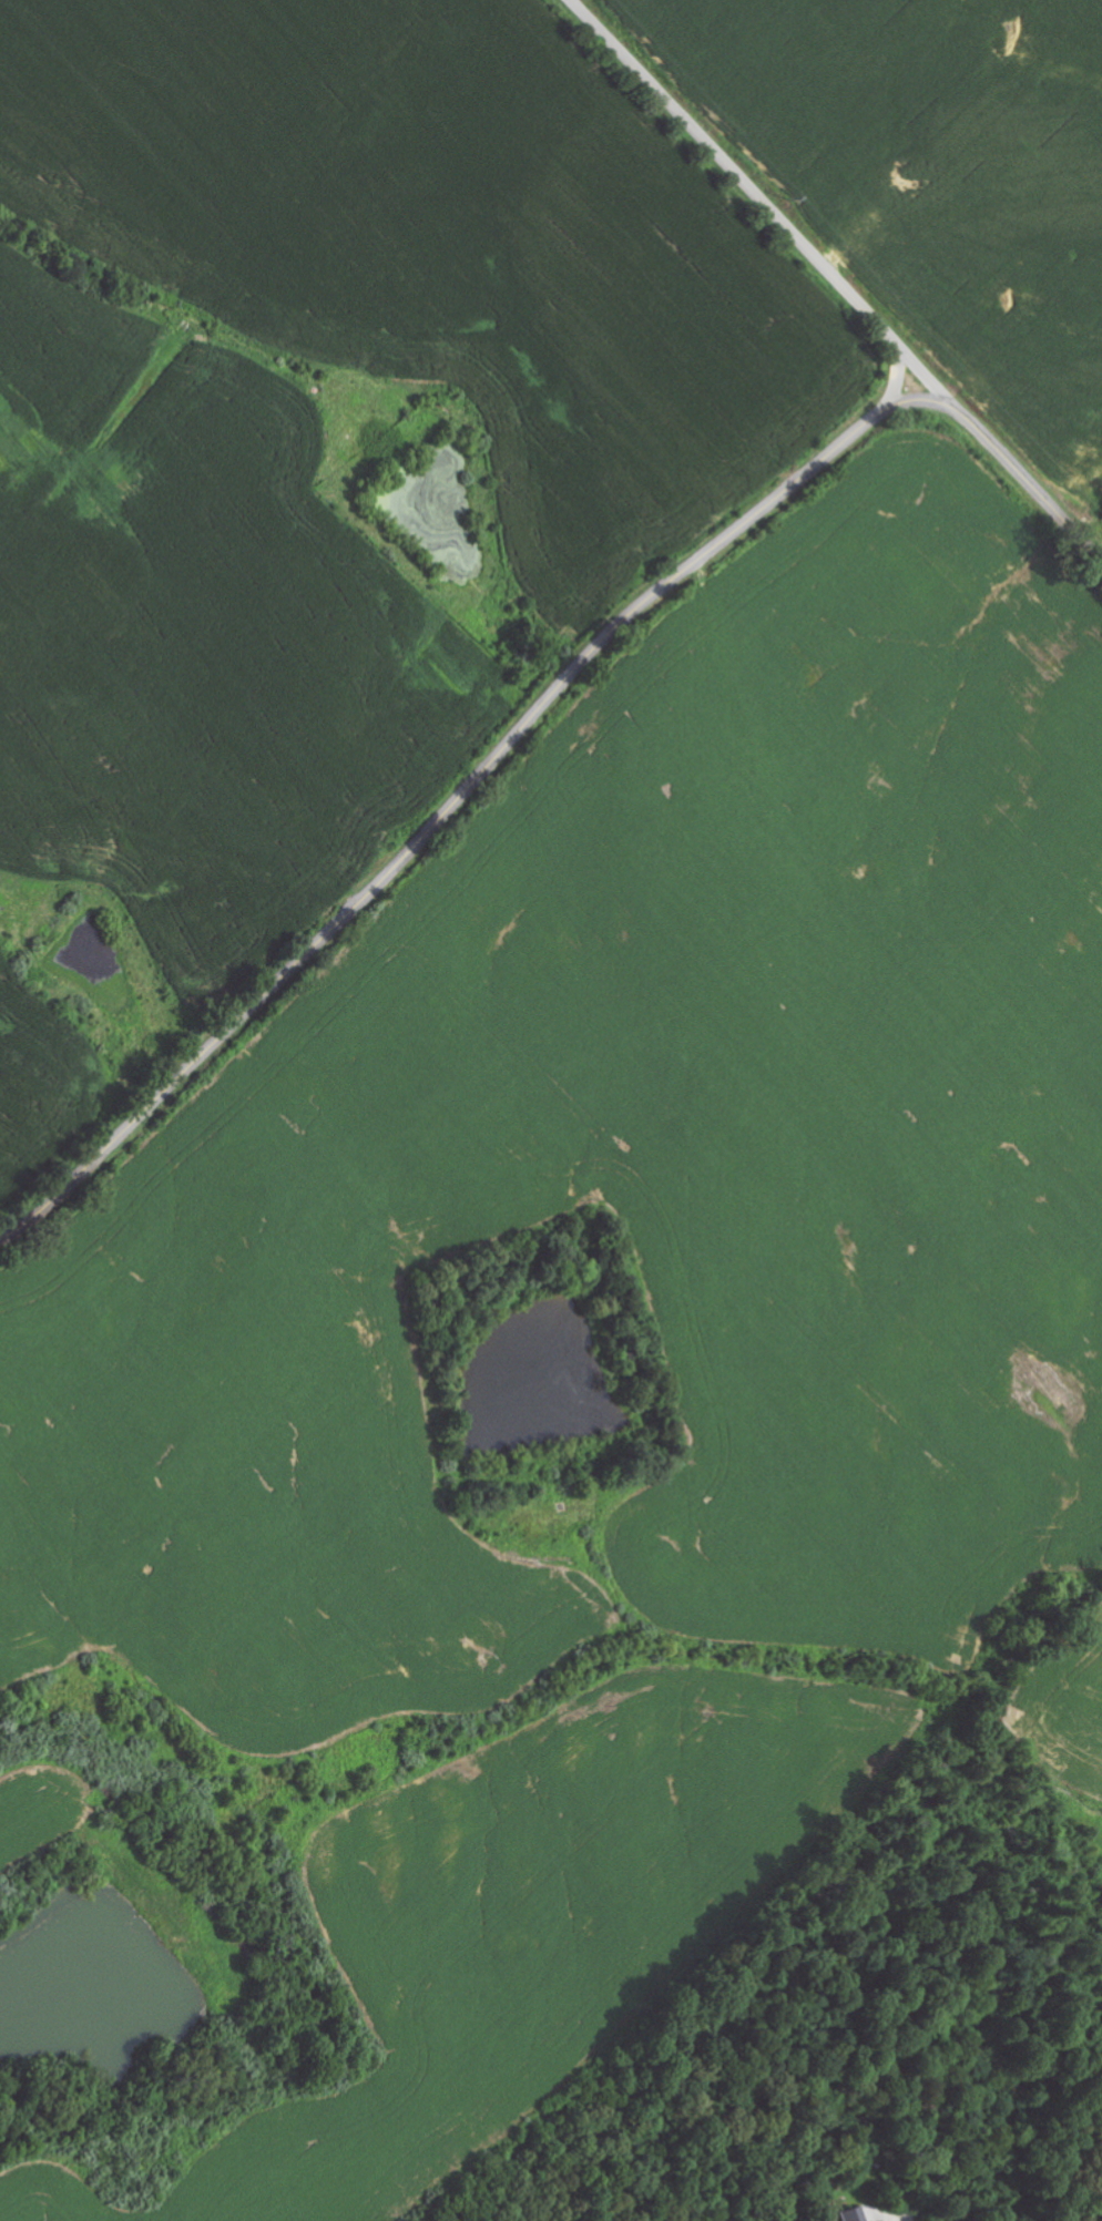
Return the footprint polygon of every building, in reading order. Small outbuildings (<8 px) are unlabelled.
[(846,2220),(869,2220),(864,2206),(843,2213),(846,2220)]
